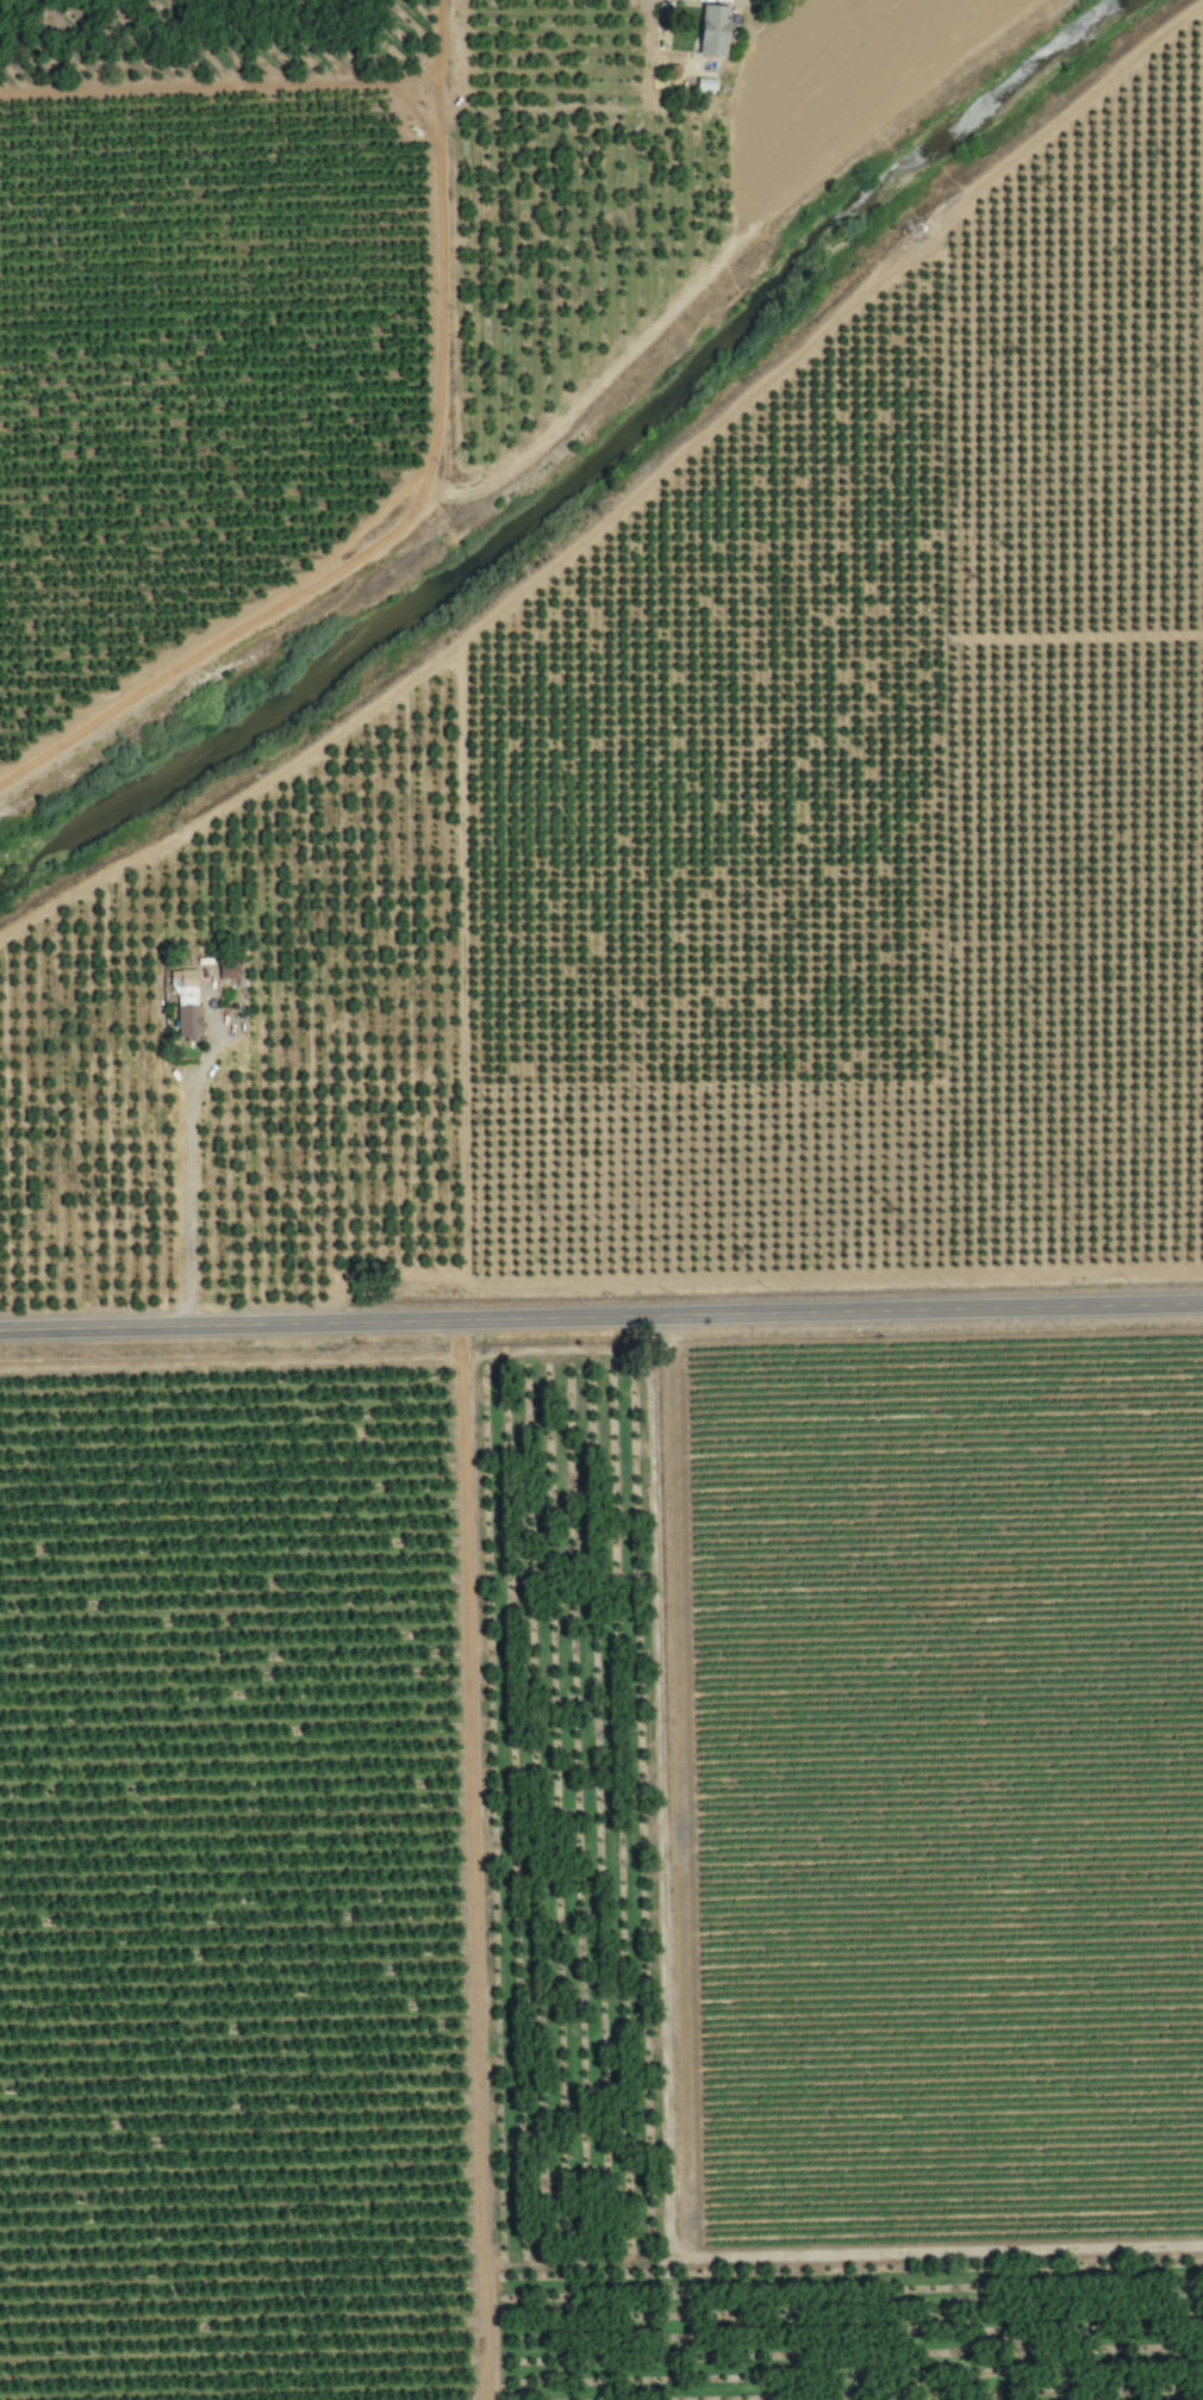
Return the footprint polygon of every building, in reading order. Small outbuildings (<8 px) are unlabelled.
[(726,5),(699,4),(697,55),(724,56),(726,5)] [(714,90),(715,78),(695,77),(694,90),(714,90)] [(196,1037),(195,968),(173,969),(173,1037),(196,1037)]
